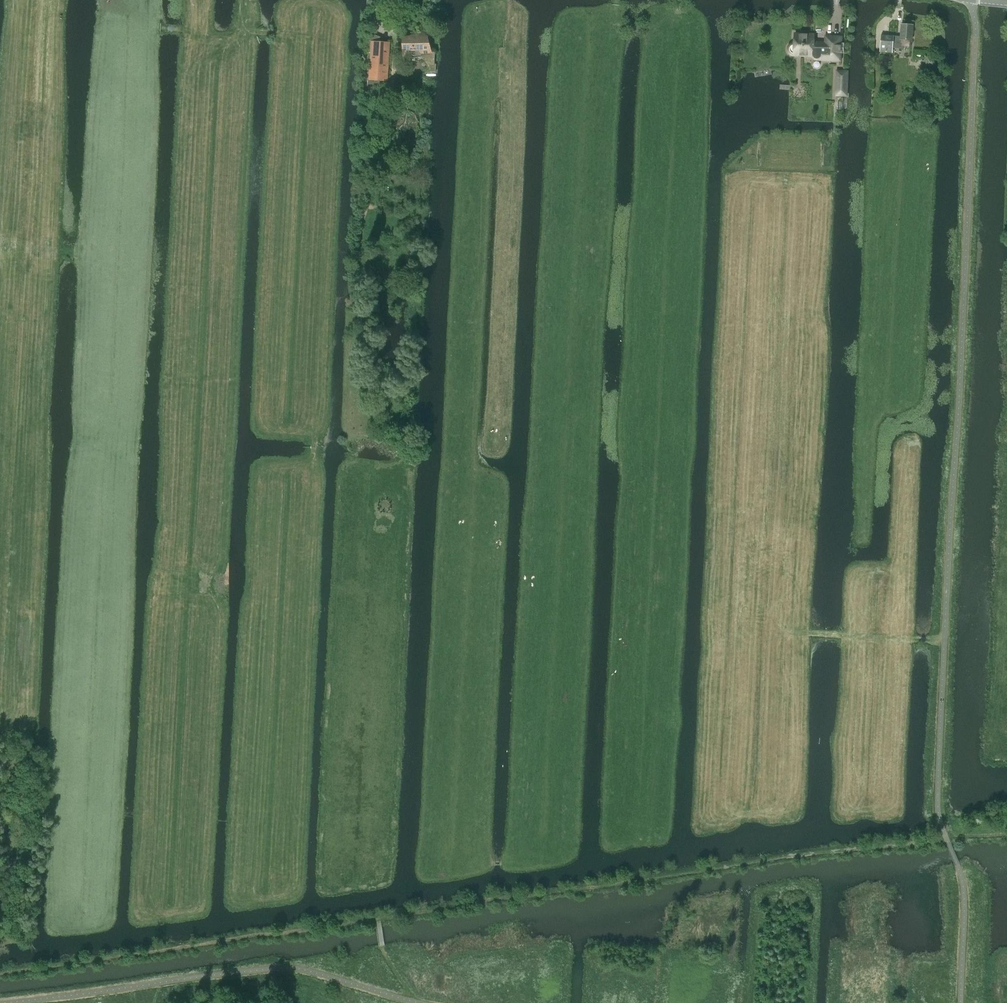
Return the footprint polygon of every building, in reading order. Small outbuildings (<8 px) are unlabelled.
[(910,40),(912,40),(913,25),(902,24),(901,39),(894,38),(894,36),(882,35),(881,52),(893,53),(894,44),(901,45),(901,48),(910,48),(910,40)] [(793,54),(794,55),(804,55),(804,54),(812,54),(813,56),(815,58),(817,58),(819,58),(821,56),(821,54),(826,54),(825,56),(840,57),(840,38),(826,37),(826,43),(813,43),(814,35),(795,34),(794,44),(793,44),(792,44),(791,45),(790,45),(789,46),(789,47),(789,48),(788,49),(789,50),(789,51),(789,52),(790,53),(791,54),(792,54),(793,54)] [(429,65),(430,65),(431,72),(436,72),(437,64),(435,64),(435,52),(431,51),(427,35),(418,37),(418,36),(417,35),(415,35),(413,36),(412,38),(404,38),(404,56),(424,56),(429,65)] [(388,81),(390,42),(372,41),(369,80),(388,81)] [(838,71),(836,94),(846,95),(847,75),(847,72),(838,71)]
